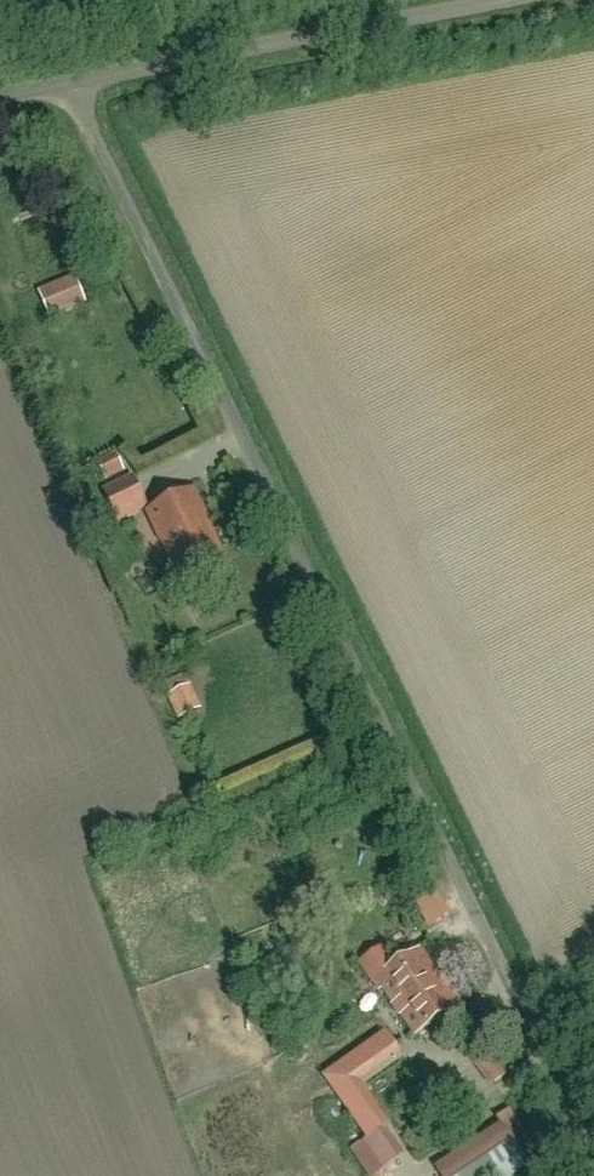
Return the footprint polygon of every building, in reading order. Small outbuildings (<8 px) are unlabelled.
[(78,277),(41,292),(53,318),(89,303),(78,277)] [(119,456),(100,464),(107,481),(126,473),(119,456)] [(133,475),(104,490),(120,521),(149,506),(133,475)] [(197,491),(149,512),(183,590),(232,568),(197,491)] [(168,694),(179,719),(204,707),(194,683),(168,694)] [(432,880),(409,893),(430,928),(452,915),(432,880)] [(385,945),(360,961),(380,991),(384,989),(414,1034),(461,1003),(422,944),(396,961),(385,945)] [(508,1028),(471,1052),(488,1078),(525,1054),(508,1028)] [(388,1031),(326,1074),(371,1138),(353,1151),(370,1175),(381,1175),(405,1159),(386,1131),(393,1126),(363,1082),(404,1054),(388,1031)] [(439,1165),(446,1175),(516,1175),(528,1169),(502,1127),(439,1165)]
